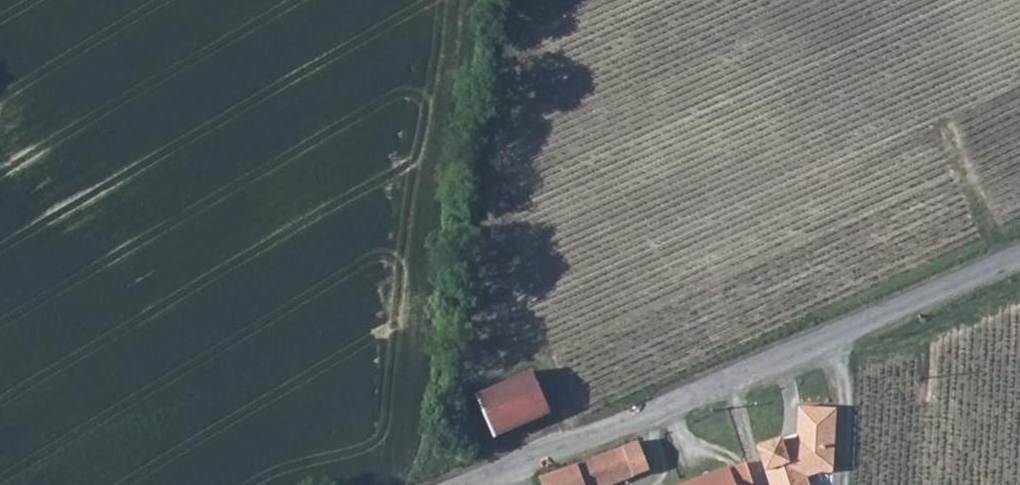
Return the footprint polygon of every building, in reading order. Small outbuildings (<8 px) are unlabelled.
[(555,421),(538,378),(485,403),(504,444),(555,421)] [(806,480),(811,480),(822,476),(835,477),(839,412),(805,408),(801,447),(790,452),(787,441),(761,449),(771,484),(803,484),(806,480)] [(635,450),(644,473),(679,457),(670,435),(635,450)] [(635,450),(622,455),(632,483),(646,477),(644,473),(635,450)] [(632,483),(622,455),(599,465),(606,484),(627,484),(632,483)] [(599,465),(552,484),(606,484),(599,465)] [(736,475),(740,484),(761,484),(760,484),(756,467),(736,475)] [(736,475),(735,474),(706,484),(740,484),(736,475)]
